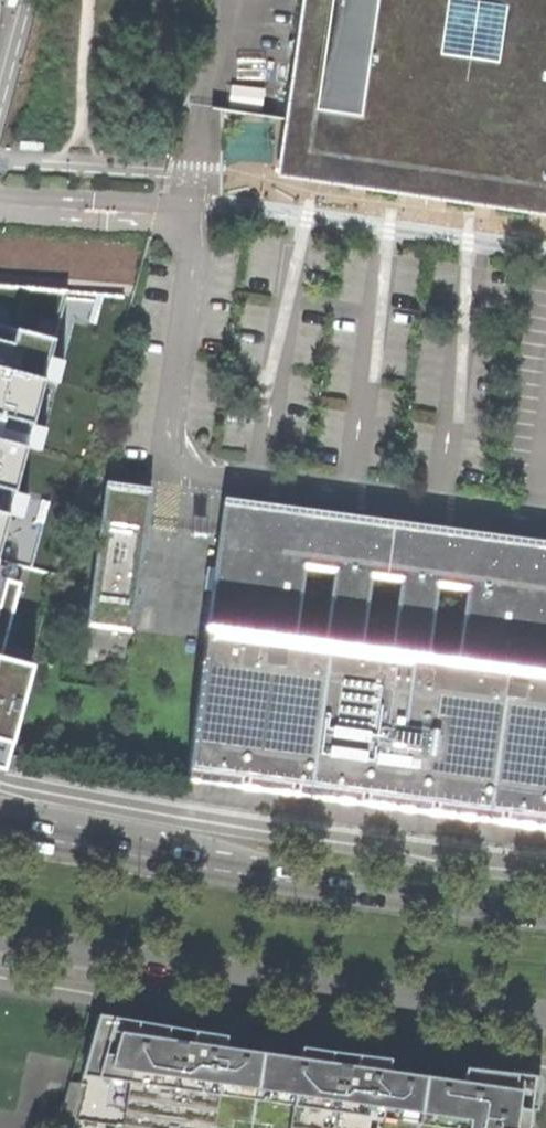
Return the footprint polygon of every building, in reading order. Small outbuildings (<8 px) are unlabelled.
[(12,8),(20,10),(23,0),(13,0),(12,8)] [(545,216),(545,0),(302,0),(295,54),(322,58),(321,65),(294,62),(286,119),(327,125),(369,131),(365,159),(347,156),(343,187),(545,216)] [(295,54),(294,62),(321,65),(322,58),(295,54)] [(278,178),(343,187),(347,156),(365,159),(369,131),(286,119),(278,178)] [(0,284),(0,551),(9,514),(21,517),(27,495),(15,491),(27,447),(39,449),(44,429),(32,424),(44,378),(57,382),(62,361),(49,357),(61,313),(98,309),(102,294),(0,284)] [(149,487),(104,481),(100,517),(144,523),(149,487)] [(217,533),(545,577),(545,540),(430,525),(222,497),(217,533)] [(86,624),(130,631),(139,562),(144,523),(100,517),(86,624)] [(545,828),(545,577),(217,533),(184,779),(545,828)] [(13,611),(21,583),(0,578),(0,656),(13,611)] [(4,770),(7,758),(31,665),(0,657),(0,769),(4,770)] [(530,1111),(533,1092),(463,1082),(462,1089),(444,1086),(445,1078),(407,1072),(406,1082),(388,1079),(391,1059),(346,1052),(301,1046),(298,1066),(280,1063),(281,1055),(243,1049),(242,1058),(223,1055),(227,1034),(160,1024),(94,1014),(84,1083),(66,1080),(60,1117),(66,1118),(134,1127),(212,1127),(212,1126),(223,1127),(231,1127),(232,1120),(269,1125),(269,1127),(528,1127),(530,1111)] [(466,1067),(463,1082),(533,1092),(530,1111),(535,1112),(541,1078),(466,1067)]
